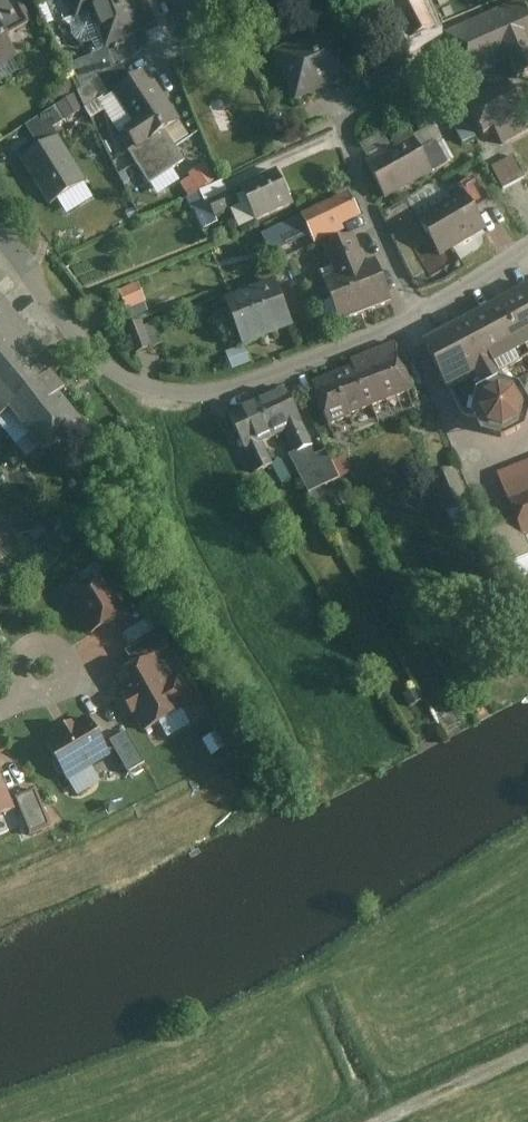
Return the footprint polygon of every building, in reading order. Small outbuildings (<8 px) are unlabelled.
[(10,41),(36,25),(21,0),(0,0),(0,23),(10,41)] [(78,24),(96,18),(109,53),(152,38),(138,0),(69,0),(78,24)] [(418,0),(391,13),(406,43),(433,30),(418,0)] [(527,0),(520,0),(441,40),(464,84),(511,60),(519,76),(527,71),(527,2),(527,0)] [(22,61),(10,41),(0,23),(0,75),(22,61)] [(282,57),(303,106),(366,79),(345,30),(282,57)] [(154,76),(123,98),(143,126),(130,135),(142,151),(134,156),(157,189),(192,165),(173,139),(189,127),(154,76)] [(516,120),(501,93),(465,113),(480,140),(516,120)] [(46,151),(65,139),(61,132),(89,114),(80,98),(32,128),(46,151)] [(95,185),(65,139),(46,151),(26,165),(57,211),(95,185)] [(422,145),(373,170),(392,206),(441,181),(422,145)] [(230,196),(227,197),(217,169),(185,180),(201,224),(235,211),(230,196)] [(286,176),(251,191),(266,226),(302,210),(286,176)] [(471,197),(427,222),(448,261),(495,238),(485,222),(471,197)] [(360,199),(311,221),(322,245),(372,224),(360,199)] [(284,228),(292,244),(308,235),(300,220),(284,228)] [(332,285),(350,329),(402,308),(384,264),(373,237),(333,253),(345,280),(332,285)] [(237,301),(253,350),(304,332),(285,285),(237,301)] [(30,324),(0,288),(0,349),(30,324)] [(426,342),(452,393),(480,379),(487,392),(509,380),(503,368),(527,356),(527,291),(426,342)] [(0,349),(0,430),(20,413),(57,457),(95,426),(73,400),(86,389),(30,324),(0,349)] [(149,324),(134,329),(143,357),(158,352),(149,324)] [(245,345),(227,352),(234,369),(252,361),(245,345)] [(401,349),(321,383),(341,430),(421,395),(401,349)] [(512,443),(527,434),(527,392),(508,384),(485,396),(480,420),(491,436),(512,443)] [(297,387),(265,402),(283,442),(292,438),(301,456),(297,458),(314,497),(335,488),(309,429),(314,426),(297,387)] [(283,442),(265,402),(234,416),(263,479),(280,471),(269,448),(283,442)] [(518,500),(527,526),(527,496),(518,500)] [(94,567),(68,590),(97,623),(123,601),(94,567)] [(143,624),(124,633),(129,643),(148,634),(143,624)] [(150,658),(115,682),(144,725),(179,702),(150,658)] [(86,717),(45,742),(69,781),(110,756),(86,717)] [(127,772),(145,762),(127,731),(110,740),(127,772)] [(14,797),(0,768),(0,804),(14,797)]
